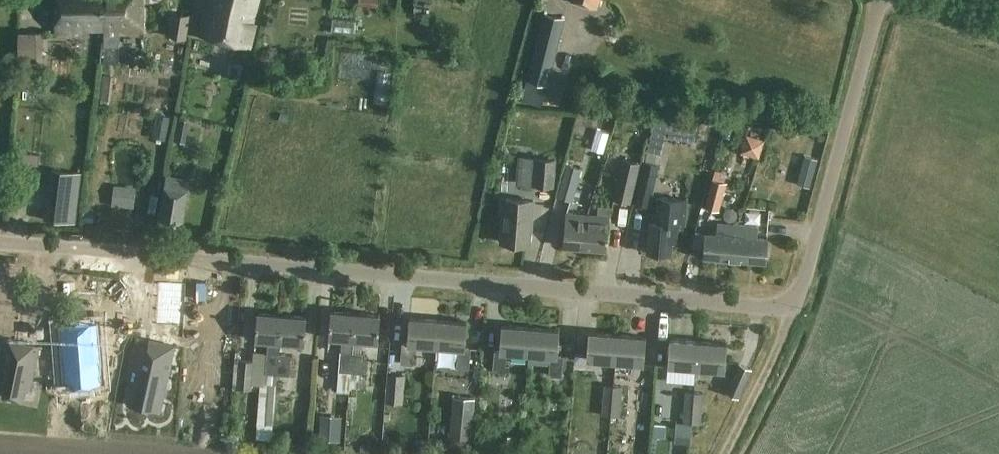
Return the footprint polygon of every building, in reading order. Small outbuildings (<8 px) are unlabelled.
[(57,33),(72,33),(72,31),(82,31),(82,30),(105,29),(104,0),(57,0),(57,33)] [(105,29),(106,42),(121,42),(120,29),(130,29),(130,31),(144,31),(144,0),(104,0),(105,29)] [(206,13),(200,35),(251,48),(257,24),(254,23),(260,0),(210,0),(206,13)] [(598,8),(601,0),(575,0),(598,8)] [(565,18),(544,13),(522,102),(542,107),(565,18)] [(357,34),(358,25),(338,23),(337,32),(357,34)] [(43,60),(43,32),(18,32),(18,60),(43,60)] [(557,159),(536,157),(534,186),(554,187),(557,159)] [(641,162),(623,158),(613,198),(631,203),(641,162)] [(661,164),(645,161),(635,203),(650,207),(661,164)] [(582,169),(567,165),(557,197),(573,201),(582,169)] [(52,184),(51,196),(78,200),(80,187),(52,184)] [(715,184),(707,213),(722,217),(729,187),(715,184)] [(688,199),(660,197),(659,213),(651,212),(648,253),(672,255),(673,242),(677,242),(678,225),(686,226),(688,199)] [(534,200),(503,198),(501,215),(504,215),(502,242),(531,244),(534,200)] [(588,215),(586,248),(608,250),(611,206),(599,205),(598,215),(588,215)] [(586,248),(588,215),(567,213),(564,247),(586,248)] [(705,257),(735,259),(738,225),(718,223),(717,234),(707,234),(705,257)] [(738,225),(735,259),(766,262),(768,239),(758,238),(758,227),(738,225)] [(134,278),(109,279),(109,272),(78,273),(79,300),(135,297),(134,278)] [(155,300),(155,282),(136,281),(136,300),(155,300)] [(354,340),(355,340),(357,313),(332,311),(330,338),(343,339),(340,371),(352,372),(353,352),(354,340)] [(280,353),(281,342),(283,315),(259,313),(256,339),(269,340),(266,373),(278,374),(280,353)] [(357,313),(355,340),(379,342),(381,315),(357,313)] [(308,317),(283,315),(281,342),(306,344),(308,317)] [(437,346),(439,320),(411,317),(408,343),(403,343),(401,363),(414,364),(414,363),(418,364),(418,358),(414,357),(415,344),(437,346)] [(468,322),(439,320),(437,346),(459,348),(457,368),(470,369),(472,348),(466,348),(468,322)] [(97,323),(60,326),(64,380),(77,379),(78,384),(102,382),(97,323)] [(508,352),(529,354),(532,327),(503,325),(501,351),(495,350),(493,371),(506,372),(506,371),(510,371),(510,365),(507,365),(508,352)] [(561,330),(532,327),(529,354),(551,356),(550,375),(562,376),(564,356),(558,355),(561,330)] [(587,359),(616,362),(618,334),(590,332),(587,359)] [(647,337),(618,334),(616,362),(645,364),(647,337)] [(0,359),(0,388),(5,389),(3,396),(23,400),(28,376),(34,378),(41,345),(5,337),(0,359)] [(669,366),(697,368),(699,341),(671,339),(669,366)] [(133,382),(127,405),(150,410),(153,398),(163,400),(175,346),(152,341),(150,348),(138,346),(130,381),(133,382)] [(728,343),(699,341),(697,368),(726,371),(728,343)] [(568,345),(567,355),(586,357),(587,347),(568,345)] [(353,352),(352,372),(364,373),(366,353),(353,352)] [(240,389),(242,361),(223,360),(222,368),(227,368),(226,388),(240,389)] [(242,361),(240,389),(252,390),(254,362),(242,361)] [(753,369),(739,363),(726,393),(740,399),(753,369)] [(594,402),(595,367),(578,367),(577,402),(594,402)] [(406,375),(389,374),(387,403),(404,404),(406,375)] [(278,423),(272,424),(271,385),(263,385),(265,440),(278,439),(278,423)] [(605,386),(602,416),(612,417),(614,387),(605,386)] [(614,387),(612,417),(621,418),(623,387),(614,387)] [(686,392),(684,422),(693,422),(695,392),(686,392)] [(695,392),(693,422),(702,423),(704,393),(695,392)] [(459,397),(458,426),(476,426),(476,398),(459,397)] [(677,423),(675,443),(690,444),(692,424),(677,423)]
